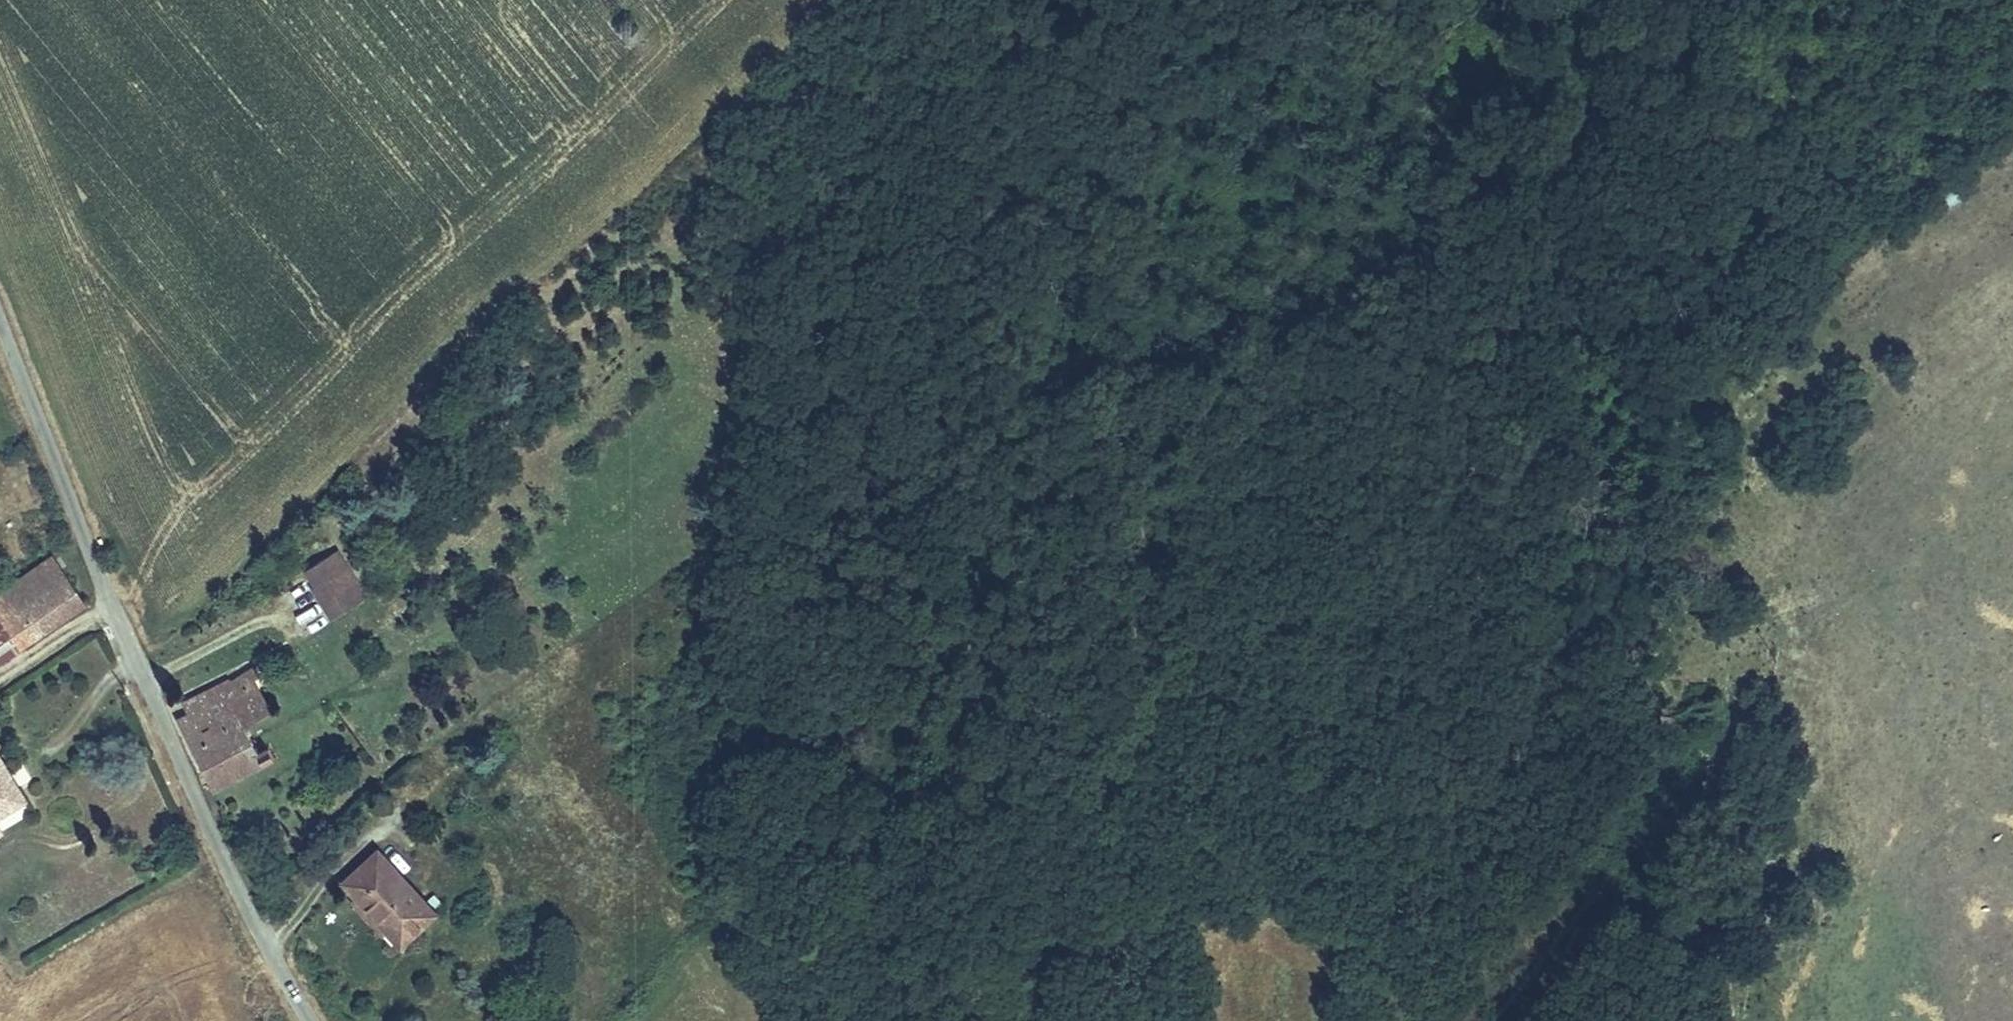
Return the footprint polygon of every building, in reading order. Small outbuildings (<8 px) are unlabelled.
[(302,570),(328,622),(367,602),(341,551),(302,570)] [(0,609),(0,654),(10,670),(89,611),(70,581),(70,578),(62,567),(0,609)] [(196,712),(187,716),(224,796),(283,764),(274,746),(260,754),(248,730),(279,713),(261,676),(237,689),(233,683),(194,705),(196,712)] [(25,805),(3,772),(11,766),(0,750),(0,821),(25,805)] [(388,856),(353,891),(409,951),(446,917),(388,856)]
